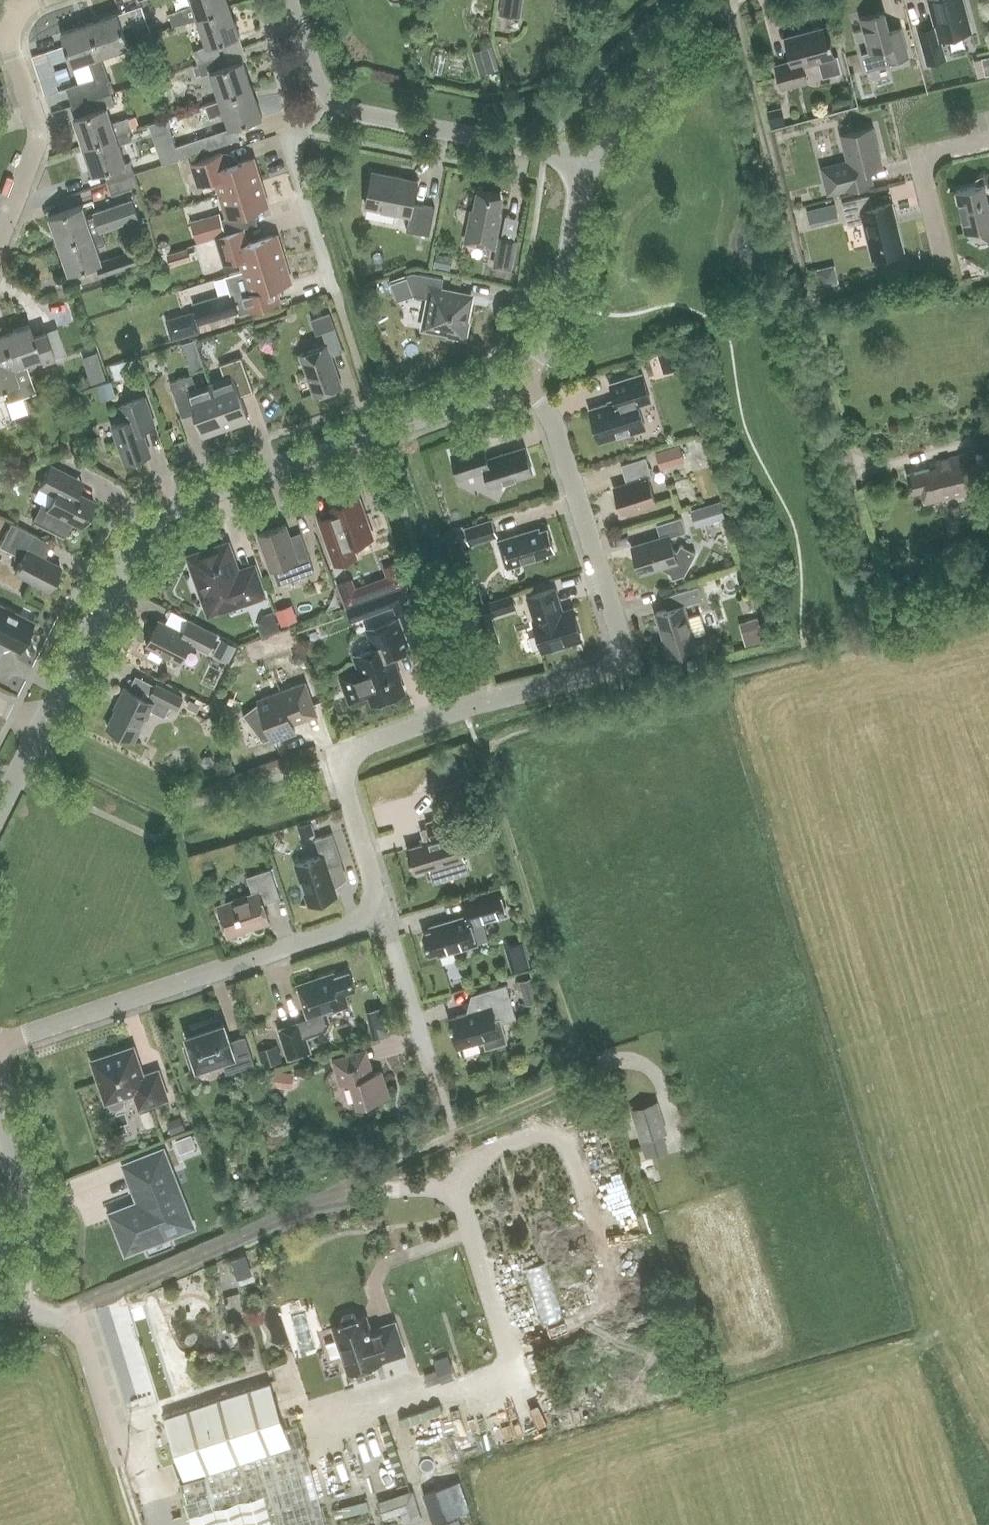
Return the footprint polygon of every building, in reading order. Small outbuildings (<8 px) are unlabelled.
[(194,5),(169,14),(173,26),(198,18),(198,19),(231,8),(228,0),(192,0),(194,5)] [(499,14),(520,17),(522,0),(501,0),(499,14)] [(971,31),(963,0),(928,0),(936,28),(919,33),(927,64),(945,59),(940,39),(971,31)] [(199,63),(225,54),(222,43),(240,36),(231,8),(198,19),(208,46),(195,51),(199,63)] [(908,57),(902,34),(899,24),(888,27),(884,11),(860,18),(869,51),(861,53),(866,71),(889,65),(888,62),(908,57)] [(145,51),(140,38),(136,25),(125,29),(120,14),(91,24),(102,56),(129,46),(132,55),(145,51)] [(148,21),(136,25),(140,38),(152,34),(148,21)] [(110,81),(102,56),(91,24),(63,33),(73,65),(89,60),(97,85),(110,81)] [(802,67),(819,62),(823,76),(841,72),(837,57),(834,58),(825,27),(785,38),(791,61),(776,65),(782,89),(806,82),(802,67)] [(156,47),(152,34),(140,38),(145,51),(156,47)] [(63,87),(50,48),(33,54),(46,93),(63,87)] [(221,101),(253,89),(244,60),(229,65),(225,54),(199,63),(203,75),(211,72),(221,101)] [(491,57),(476,62),(480,74),(495,70),(491,57)] [(253,89),(221,101),(205,106),(209,118),(225,112),(231,129),(263,118),(253,89)] [(116,136),(116,135),(140,127),(136,116),(129,118),(128,117),(112,123),(107,109),(115,106),(111,94),(85,102),(88,113),(74,118),(83,147),(116,136)] [(767,110),(772,128),(785,125),(781,107),(767,110)] [(842,135),(848,161),(821,167),(827,192),(867,183),(864,171),(881,167),(872,128),(842,135)] [(104,172),(108,184),(135,176),(131,163),(126,165),(116,136),(83,147),(93,175),(104,172)] [(181,159),(208,150),(204,139),(177,148),(181,159)] [(215,178),(220,194),(261,181),(253,158),(225,166),(221,153),(190,162),(197,184),(215,178)] [(429,235),(435,207),(413,203),(417,181),(372,172),(365,206),(409,215),(406,230),(429,235)] [(139,186),(135,176),(108,184),(112,195),(139,186)] [(261,181),(220,194),(227,217),(268,205),(261,181)] [(988,209),(983,184),(956,190),(965,233),(973,231),(988,241),(988,209)] [(497,216),(501,198),(478,193),(474,211),(472,211),(465,242),(494,247),(500,217),(497,216)] [(858,225),(863,222),(874,257),(901,250),(889,203),(871,208),(868,195),(842,202),(847,225),(858,225)] [(94,218),(88,220),(83,206),(51,217),(60,247),(101,232),(101,231),(139,218),(132,199),(92,212),(94,218)] [(836,201),(807,206),(809,221),(839,217),(836,201)] [(226,233),(220,213),(191,222),(197,242),(226,233)] [(239,258),(243,271),(284,258),(277,234),(247,243),(243,229),(216,237),(224,263),(239,258)] [(102,263),(96,246),(105,243),(101,232),(60,247),(70,274),(98,264),(102,277),(138,265),(134,252),(102,263)] [(517,239),(497,236),(493,267),(512,270),(517,239)] [(167,253),(170,265),(191,259),(188,247),(167,253)] [(434,266),(450,269),(453,256),(437,253),(434,266)] [(243,271),(250,294),(235,298),(233,291),(193,303),(200,329),(235,319),(233,312),(238,310),(239,314),(281,301),(276,286),(291,281),(284,258),(243,271)] [(465,322),(470,296),(441,290),(443,278),(418,273),(414,273),(389,282),(396,301),(414,295),(430,298),(424,327),(449,333),(449,335),(465,339),(468,322),(465,322)] [(343,350),(335,327),(330,313),(311,319),(316,334),(322,332),(326,345),(300,354),(314,396),(342,386),(331,355),(343,350)] [(30,325),(1,335),(21,397),(35,392),(25,362),(40,357),(41,363),(54,358),(45,331),(33,335),(30,325)] [(21,397),(1,335),(0,335),(0,388),(5,387),(10,401),(21,397)] [(195,337),(182,343),(193,370),(206,365),(195,337)] [(657,353),(663,373),(677,368),(671,349),(657,353)] [(93,381),(107,376),(97,350),(83,355),(93,381)] [(224,380),(210,385),(226,427),(249,419),(240,396),(253,391),(241,357),(219,365),(224,380)] [(115,379),(131,374),(127,360),(110,365),(115,379)] [(638,405),(650,401),(642,374),(610,384),(615,401),(589,409),(594,425),(596,425),(601,441),(628,433),(630,434),(645,429),(638,405)] [(226,427),(210,385),(197,389),(191,375),(169,382),(182,417),(195,412),(203,435),(226,427)] [(95,387),(99,401),(115,396),(110,382),(95,387)] [(155,425),(145,397),(120,405),(125,420),(112,425),(125,463),(150,454),(141,430),(155,425)] [(974,435),(979,452),(985,450),(988,464),(988,431),(974,435)] [(505,482),(529,474),(521,448),(487,459),(482,444),(451,454),(459,478),(485,470),(488,478),(486,483),(500,490),(505,482)] [(656,452),(661,469),(685,462),(680,445),(656,452)] [(924,504),(976,491),(967,453),(934,462),(935,467),(907,475),(912,494),(921,492),(924,504)] [(613,488),(621,513),(655,502),(648,479),(652,477),(646,457),(621,465),(626,484),(613,488)] [(62,535),(70,520),(81,526),(94,501),(76,492),(82,481),(50,465),(39,487),(53,494),(46,508),(41,505),(34,521),(33,521),(32,521),(63,537),(63,536),(62,535)] [(701,471),(704,485),(713,482),(710,469),(701,471)] [(319,520),(326,540),(335,565),(356,557),(351,545),(372,538),(358,499),(330,509),(333,515),(319,520)] [(725,518),(720,501),(690,510),(695,527),(725,518)] [(653,564),(670,573),(671,578),(684,574),(696,554),(681,544),(676,552),(673,550),(669,537),(686,532),(681,517),(656,525),(660,538),(632,547),(640,573),(651,569),(653,564)] [(464,527),(469,545),(498,536),(493,519),(464,527)] [(21,557),(14,571),(49,589),(60,567),(43,559),(30,552),(38,536),(11,522),(0,543),(0,546),(21,557)] [(272,569),(273,568),(279,584),(314,571),(300,532),(288,536),(284,525),(259,534),(272,569)] [(498,541),(506,568),(546,555),(546,553),(553,550),(547,529),(539,531),(538,529),(498,541)] [(458,563),(467,561),(462,544),(453,547),(458,563)] [(214,611),(262,595),(252,568),(236,574),(227,549),(223,547),(195,557),(192,562),(208,609),(214,611)] [(405,581),(400,565),(384,571),(389,586),(405,581)] [(681,606),(701,599),(698,586),(663,597),(667,610),(656,613),(670,655),(695,647),(681,606)] [(467,591),(471,605),(483,601),(479,587),(467,591)] [(542,651),(581,639),(572,610),(561,613),(553,589),(528,597),(536,621),(533,622),(542,651)] [(500,598),(472,607),(480,633),(495,629),(492,617),(505,613),(500,598)] [(32,622),(0,605),(0,647),(2,642),(18,650),(32,622)] [(280,630),(273,612),(265,615),(263,614),(256,628),(258,629),(261,637),(280,630)] [(372,703),(403,691),(390,657),(410,649),(399,618),(367,629),(374,648),(354,656),(359,668),(338,676),(348,705),(370,697),(372,703)] [(757,618),(746,621),(751,638),(744,640),(746,645),(764,640),(757,618)] [(146,646),(179,663),(190,642),(208,651),(216,634),(189,620),(183,633),(159,620),(146,646)] [(221,639),(213,654),(229,662),(236,647),(221,639)] [(304,683),(280,692),(258,700),(259,704),(243,715),(262,741),(272,738),(273,740),(295,732),(292,724),(316,715),(304,683)] [(176,709),(182,697),(156,684),(148,699),(125,687),(117,703),(119,704),(106,727),(133,741),(149,710),(164,717),(170,706),(176,709)] [(201,705),(189,699),(186,707),(197,712),(201,705)] [(301,837),(315,833),(311,822),(298,827),(301,837)] [(429,871),(464,860),(455,830),(420,840),(421,844),(406,848),(413,871),(428,867),(429,871)] [(315,839),(320,856),(295,864),(308,904),(337,895),(327,867),(341,862),(332,834),(315,839)] [(210,856),(199,860),(203,870),(214,866),(210,856)] [(263,903),(280,898),(270,868),(246,876),(252,894),(218,905),(229,935),(269,922),(263,903)] [(476,944),(476,942),(487,939),(482,922),(508,914),(500,886),(463,897),(468,915),(430,927),(431,930),(423,933),(429,954),(437,952),(438,955),(476,944)] [(522,938),(509,942),(516,967),(529,963),(522,938)] [(296,985),(308,1019),(277,1029),(288,1060),(312,1052),(307,1039),(325,1032),(329,1023),(326,1013),(349,1005),(345,993),(354,990),(348,972),(334,976),(333,973),(296,985)] [(519,981),(526,1005),(538,1001),(532,978),(519,981)] [(457,1048),(483,1040),(485,1049),(507,1042),(502,1023),(515,1018),(505,985),(479,993),(483,1008),(449,1019),(457,1048)] [(382,1004),(370,1007),(378,1035),(390,1032),(382,1004)] [(196,1066),(197,1069),(223,1060),(227,1072),(254,1064),(245,1037),(230,1042),(224,1023),(213,1027),(211,1022),(192,1029),(193,1034),(186,1036),(190,1049),(185,1051),(191,1068),(196,1066)] [(278,1045),(257,1052),(262,1067),(283,1061),(278,1045)] [(124,1101),(123,1096),(135,1092),(140,1108),(167,1099),(158,1072),(143,1077),(133,1048),(93,1062),(106,1102),(108,1101),(111,1106),(116,1108),(121,1106),(124,1101)] [(357,1104),(388,1095),(381,1071),(372,1074),(365,1050),(333,1059),(340,1083),(350,1080),(357,1104)] [(293,1073),(272,1071),(270,1086),(292,1088),(293,1073)] [(261,1091),(257,1079),(247,1083),(251,1094),(261,1091)] [(630,1109),(640,1141),(645,1157),(668,1150),(663,1134),(667,1133),(657,1101),(630,1109)] [(185,1129),(181,1117),(167,1122),(171,1134),(185,1129)] [(126,1251),(191,1226),(162,1152),(126,1166),(140,1204),(112,1215),(126,1251)] [(252,1274),(245,1255),(231,1260),(238,1279),(252,1274)] [(527,1265),(543,1321),(563,1315),(547,1260),(527,1265)] [(331,1328),(347,1374),(406,1355),(395,1321),(371,1329),(367,1316),(357,1320),(356,1316),(352,1315),(344,1318),(342,1321),(343,1324),(331,1328)] [(437,1367),(425,1372),(430,1384),(457,1373),(450,1356),(435,1363),(437,1367)] [(186,1480),(290,1445),(269,1384),(165,1418),(186,1480)] [(434,1520),(470,1506),(459,1477),(423,1490),(434,1520)] [(378,1501),(383,1518),(401,1513),(404,1524),(422,1524),(423,1524),(412,1490),(378,1501)] [(191,1524),(273,1524),(264,1494),(188,1515),(191,1524)] [(458,1517),(435,1524),(461,1524),(458,1517)]
